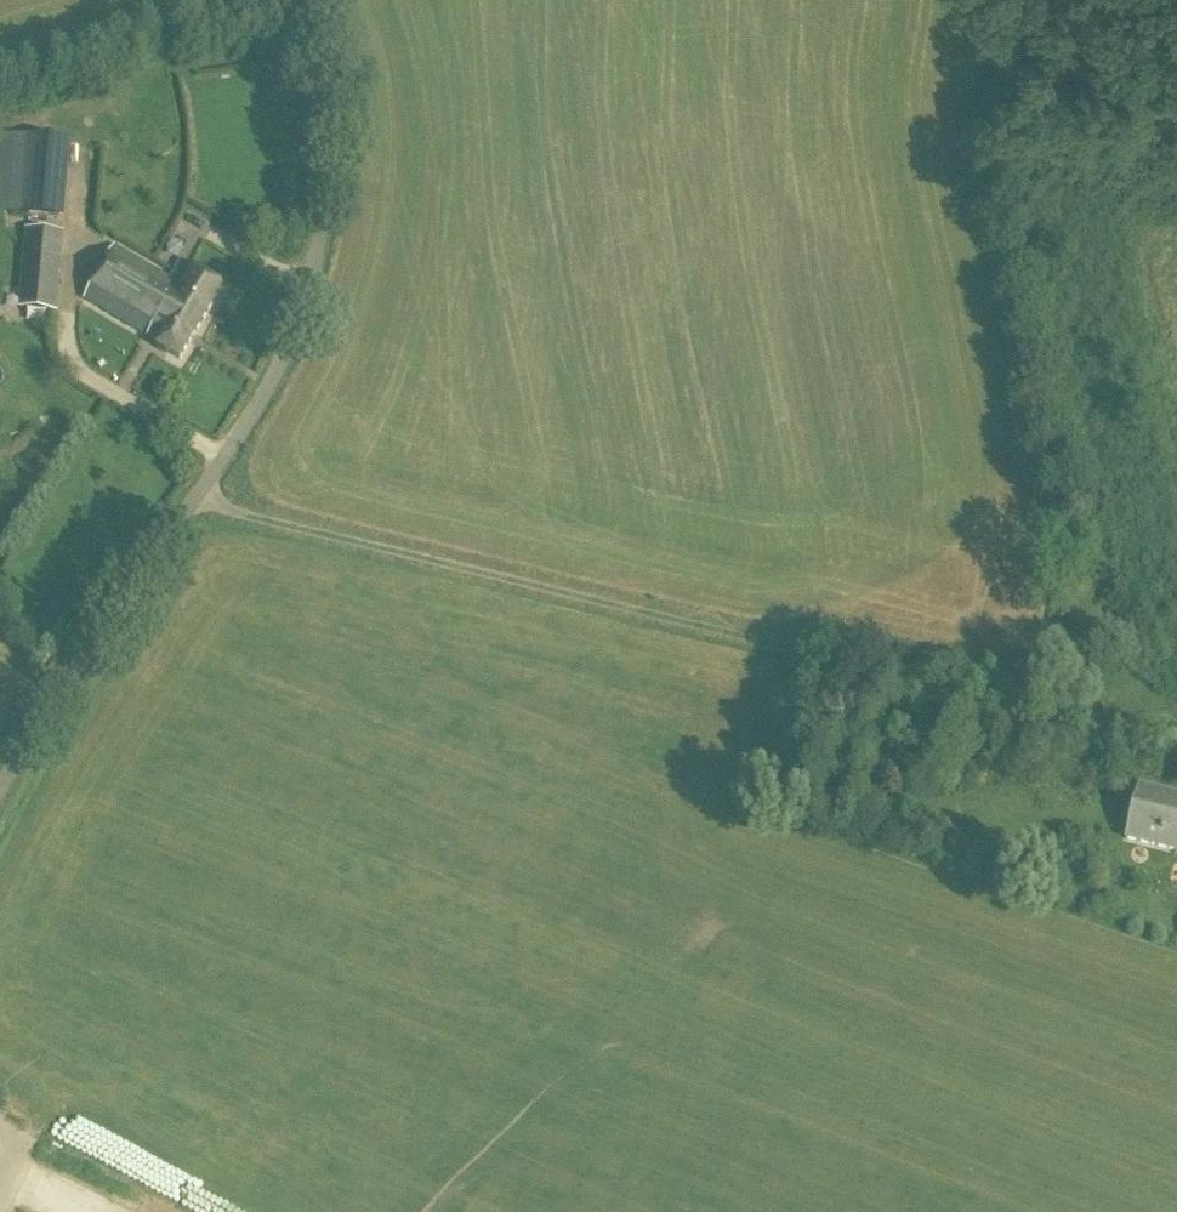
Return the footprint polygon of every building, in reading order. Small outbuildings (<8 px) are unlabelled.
[(56,286),(61,233),(28,229),(20,308),(48,311),(51,286),(56,286)] [(165,273),(116,245),(85,299),(160,343),(158,346),(180,359),(223,287),(174,258),(165,273)] [(1139,786),(1127,838),(1176,850),(1176,795),(1139,786)]
